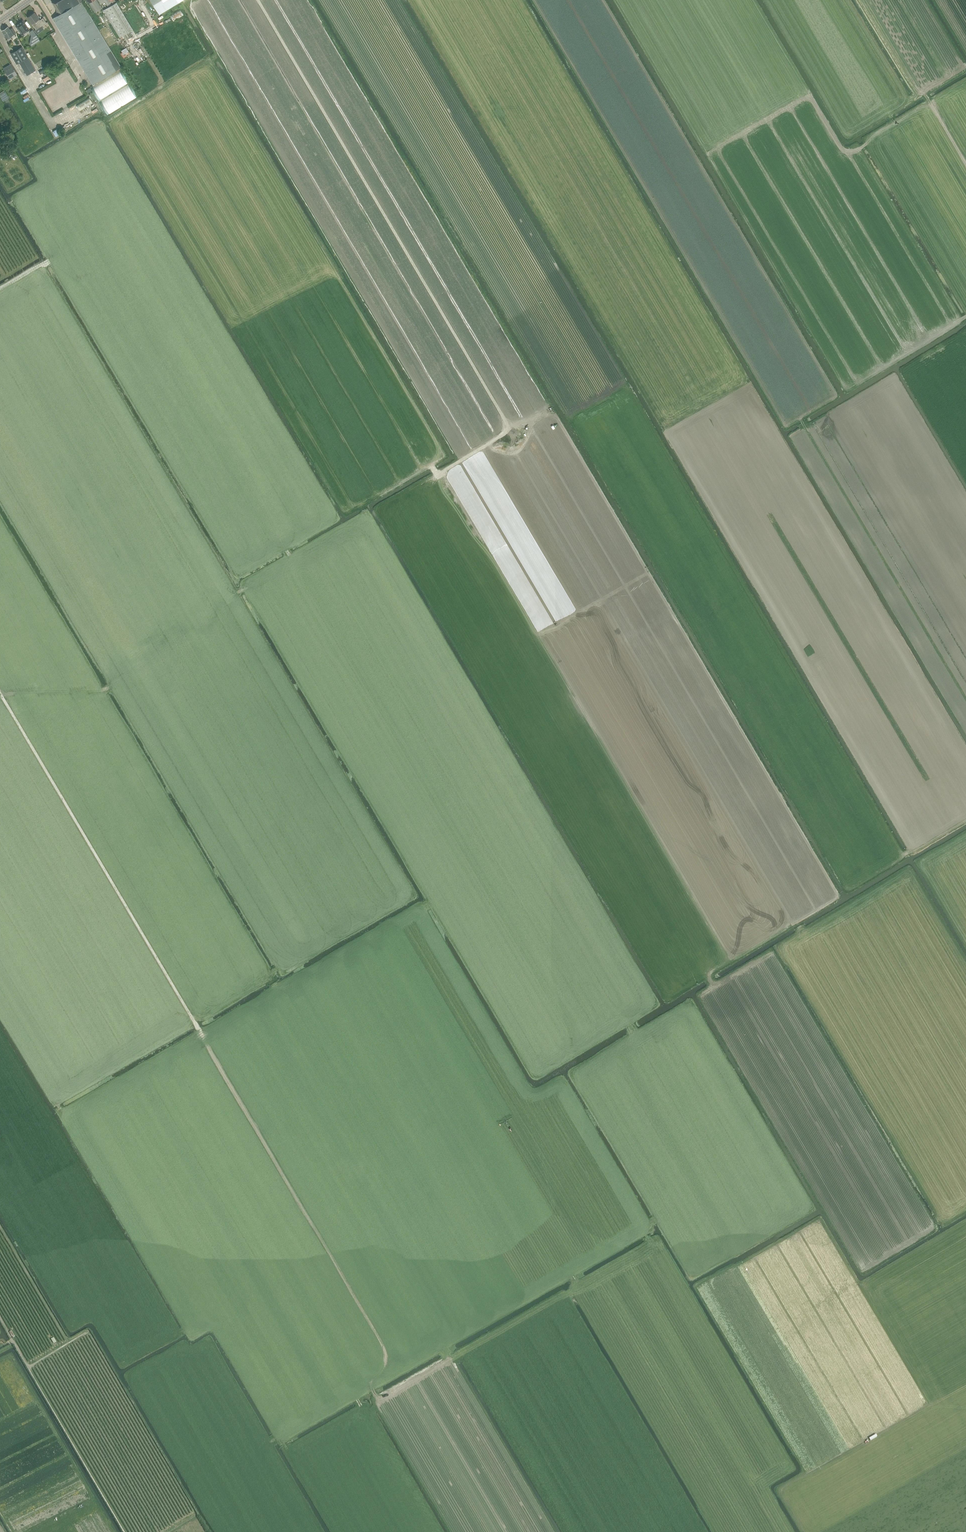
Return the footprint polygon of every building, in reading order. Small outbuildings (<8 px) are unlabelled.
[(52,2),(59,14),(53,18),(52,19),(89,79),(93,85),(122,67),(82,1),(82,0),(55,0),(52,2)] [(96,12),(102,8),(97,0),(88,0),(96,12)] [(103,10),(120,37),(133,29),(115,0),(112,0),(111,1),(113,4),(108,7),(103,10)] [(160,14),(183,0),(151,0),(160,14)] [(170,17),(173,21),(183,14),(180,9),(170,17)] [(36,30),(46,23),(43,18),(40,20),(35,12),(28,17),(36,30)] [(29,30),(23,20),(16,25),(22,34),(29,30)] [(2,31),(9,42),(13,39),(11,36),(16,33),(12,27),(10,29),(8,27),(2,31)] [(40,41),(33,29),(29,32),(36,43),(40,41)] [(22,47),(11,54),(17,64),(19,63),(27,76),(36,70),(22,47)] [(119,52),(123,58),(130,53),(126,47),(119,52)] [(13,66),(5,71),(10,79),(11,78),(18,74),(13,66)] [(92,88),(100,101),(130,82),(122,69),(92,88)] [(35,88),(41,86),(40,80),(33,82),(35,88)] [(101,102),(109,115),(139,96),(131,84),(101,102)] [(96,107),(93,103),(91,98),(77,105),(83,116),(91,111),(90,110),(96,107)] [(40,114),(43,119),(44,119),(50,130),(59,125),(57,123),(52,126),(44,112),(40,114)] [(79,113),(72,117),(74,122),(81,118),(79,113)]
